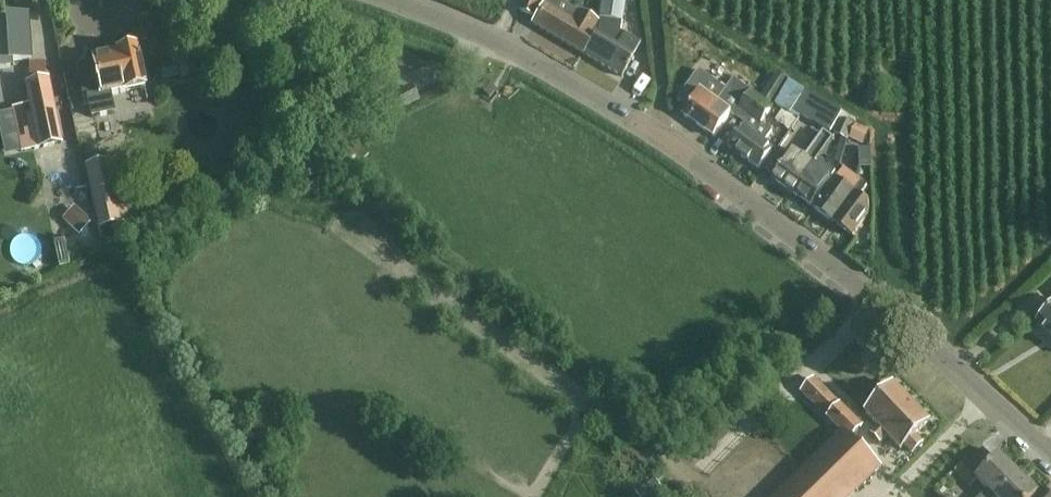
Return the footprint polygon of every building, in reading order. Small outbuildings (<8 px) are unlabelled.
[(538,0),(525,0),(520,11),(532,16),(538,0)] [(584,54),(598,29),(599,24),(579,12),(578,13),(557,0),(549,0),(546,5),(544,4),(532,24),(584,54)] [(584,54),(622,77),(633,57),(640,44),(620,32),(625,0),(603,0),(600,20),(599,24),(598,29),(584,54)] [(10,62),(30,61),(27,18),(6,19),(7,26),(0,26),(0,69),(10,68),(10,62)] [(110,94),(145,86),(137,48),(136,48),(129,44),(121,45),(117,52),(116,52),(116,53),(93,58),(94,65),(77,68),(84,100),(88,99),(92,117),(114,112),(110,94)] [(21,142),(61,135),(48,70),(25,75),(30,96),(12,100),(21,142)] [(734,79),(727,89),(700,70),(678,100),(689,108),(684,115),(715,137),(731,114),(735,116),(739,110),(752,92),(734,79)] [(790,82),(789,82),(775,74),(761,98),(752,92),(739,110),(750,117),(728,147),(759,169),(772,150),(764,144),(772,132),(761,124),(774,105),(790,115),(793,111),(804,90),(790,82)] [(485,81),(479,88),(489,97),(495,90),(485,81)] [(393,111),(417,100),(411,87),(387,99),(393,111)] [(793,111),(831,133),(839,119),(843,112),(804,90),(793,111)] [(799,143),(808,124),(793,117),(784,136),(799,143)] [(842,120),(835,135),(842,138),(846,140),(852,125),(842,120)] [(855,140),(865,145),(871,132),(855,125),(849,137),(855,140)] [(794,194),(819,160),(834,139),(824,132),(806,158),(794,150),(773,179),(794,194)] [(871,150),(859,150),(860,169),(872,169),(871,150)] [(85,165),(98,229),(129,222),(116,159),(85,165)] [(819,160),(794,194),(811,206),(836,173),(819,160)] [(858,189),(858,179),(844,169),(837,178),(814,209),(834,223),(858,189)] [(858,189),(834,223),(853,237),(869,214),(870,202),(861,196),(868,186),(858,179),(858,189)] [(74,207),(63,220),(78,234),(90,221),(74,207)] [(1037,325),(1050,339),(1050,312),(1037,325)] [(881,469),(854,442),(858,438),(854,434),(862,426),(815,379),(802,392),(842,432),(776,496),(852,496),(881,469)] [(916,435),(930,421),(895,385),(867,414),(879,426),(873,433),(882,442),(888,436),(901,450),(905,446),(913,453),(923,443),(916,435)] [(1020,475),(1001,457),(996,461),(983,449),(965,467),(988,490),(981,496),(999,496),(1020,475)] [(958,461),(949,469),(962,484),(972,476),(958,461)] [(999,496),(1036,496),(1039,494),(1020,475),(999,496)] [(638,495),(640,496),(665,496),(666,496),(656,483),(638,495)]
